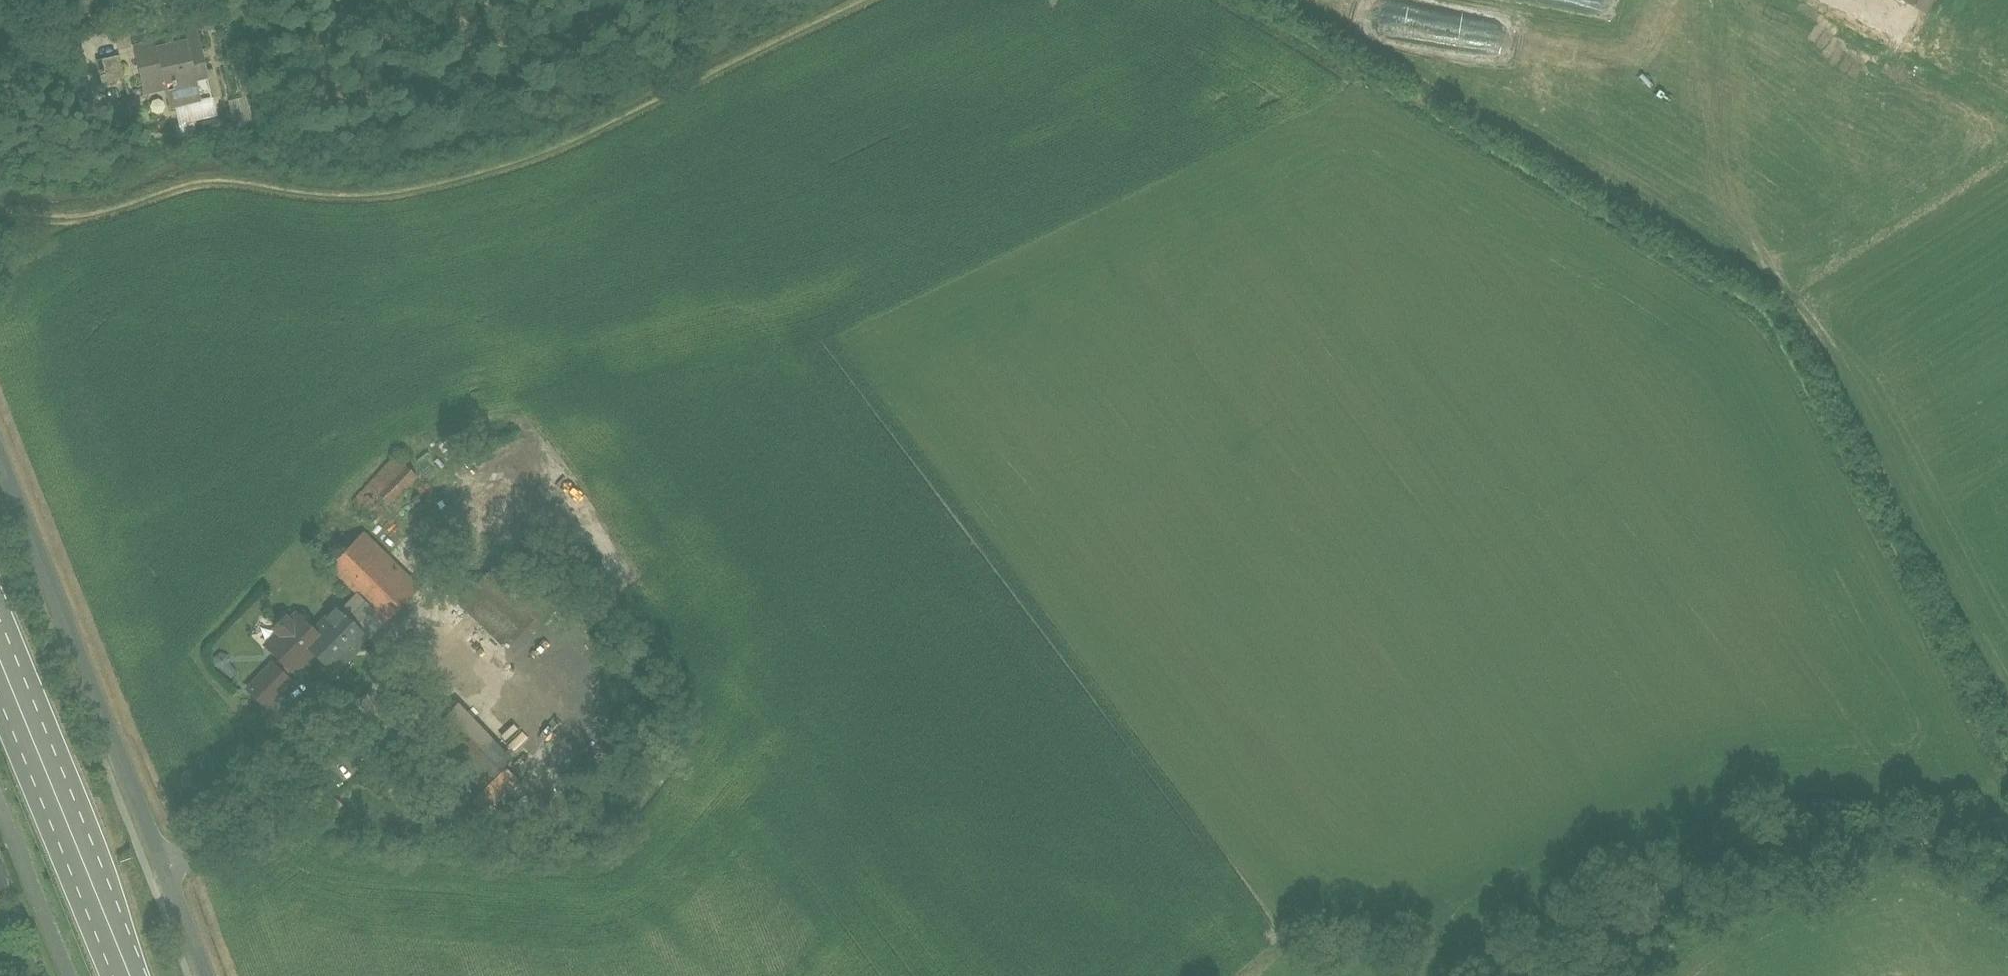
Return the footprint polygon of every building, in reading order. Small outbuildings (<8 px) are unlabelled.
[(1944,12),(1950,0),(1922,0),(1944,12)] [(216,112),(198,21),(111,38),(129,129),(216,112)] [(231,99),(235,129),(252,126),(248,97),(231,99)] [(421,478),(396,455),(355,502),(380,524),(421,478)] [(467,464),(451,471),(476,525),(492,518),(467,464)] [(328,568),(386,623),(409,598),(351,543),(328,568)] [(482,564),(454,593),(499,635),(527,605),(482,564)] [(303,602),(263,646),(291,672),(309,652),(327,669),(361,631),(334,606),(322,619),(303,602)] [(273,662),(246,689),(264,707),(291,680),(273,662)] [(453,701),(418,736),(471,790),(506,756),(453,701)] [(9,887),(0,867),(0,891),(9,887)]
